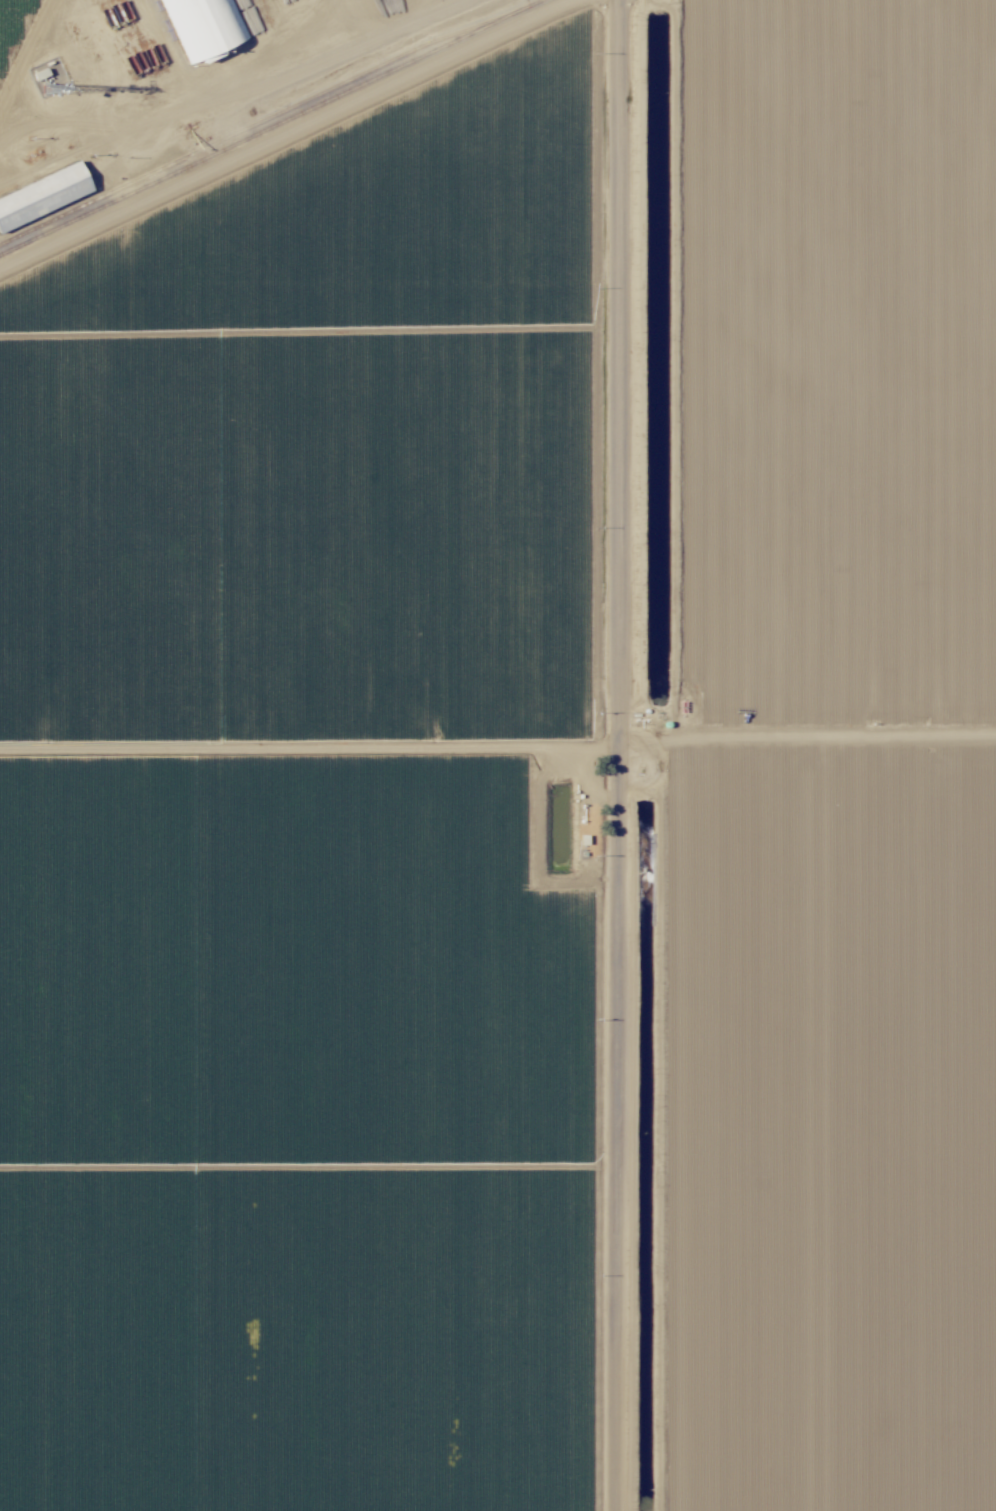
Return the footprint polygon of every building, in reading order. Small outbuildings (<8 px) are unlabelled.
[(230,0),(159,0),(185,63),(245,39),(230,0)] [(39,175),(46,194),(36,198),(40,210),(83,192),(77,177),(80,175),(75,161),(39,175)]
